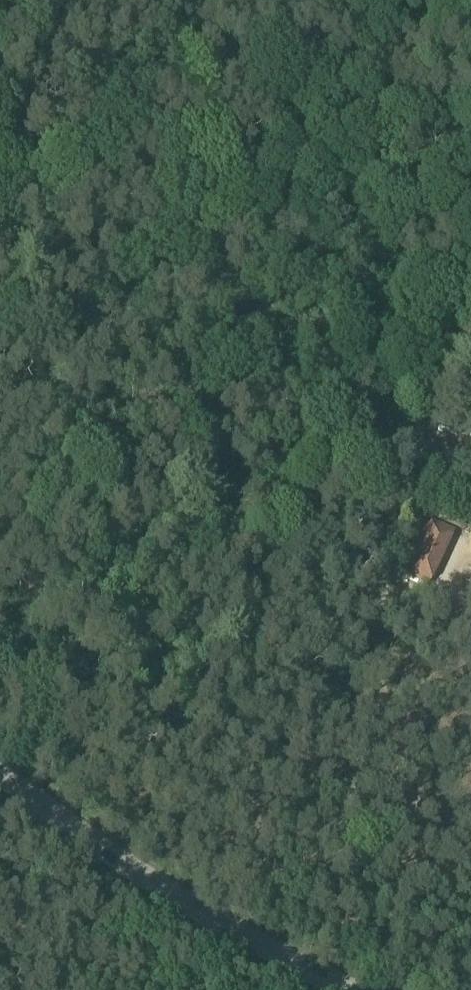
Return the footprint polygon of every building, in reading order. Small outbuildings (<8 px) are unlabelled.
[(452,452),(450,460),(470,466),(470,457),(452,452)]
